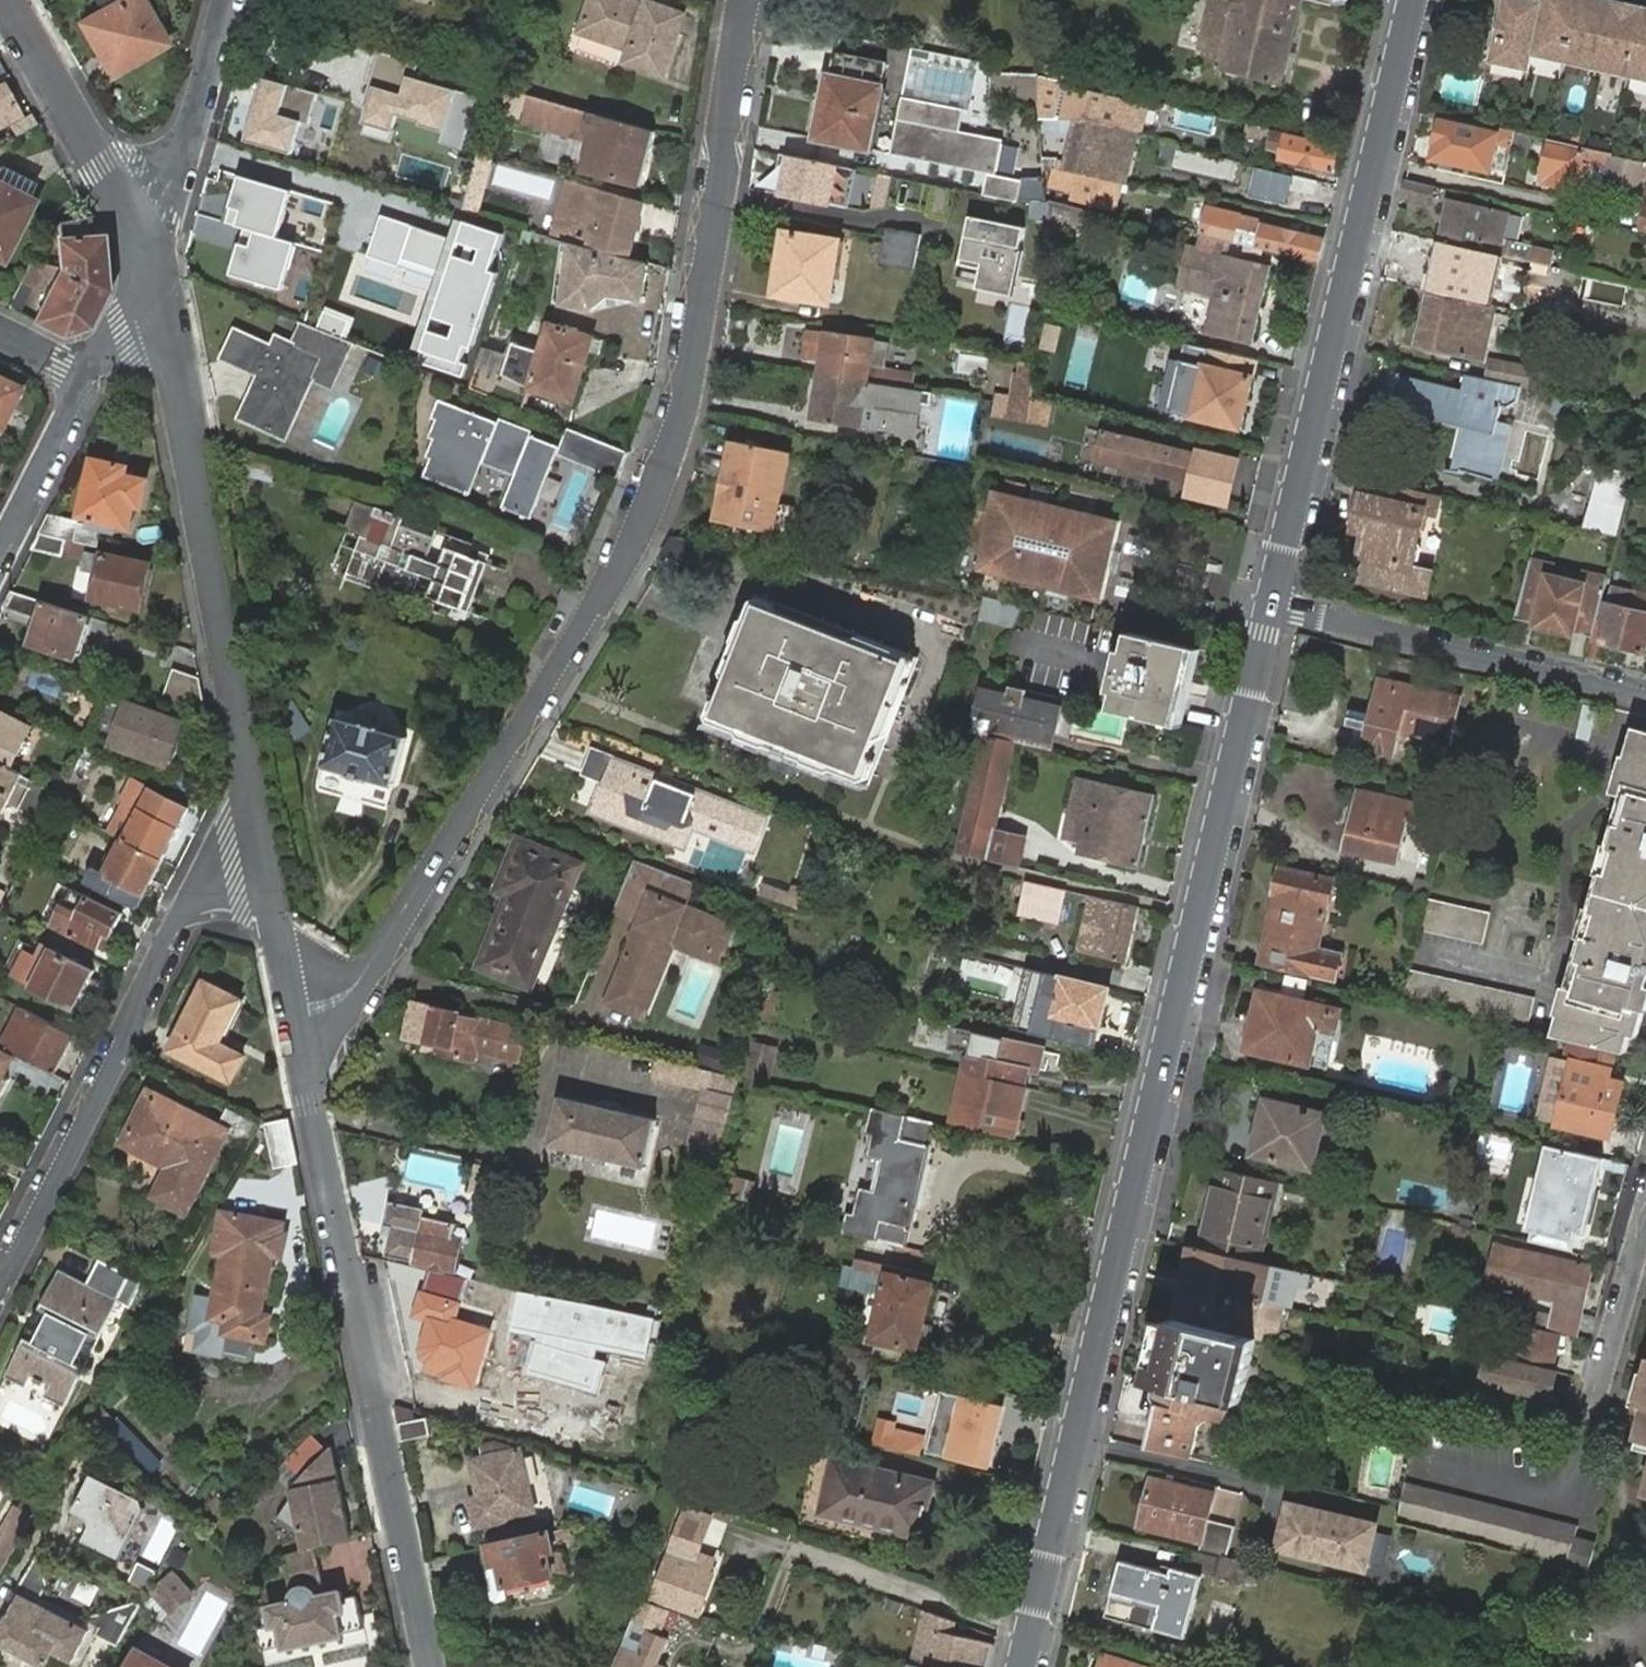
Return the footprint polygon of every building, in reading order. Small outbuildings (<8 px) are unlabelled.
[(78,21),(101,61),(108,74),(153,48),(165,41),(159,32),(149,14),(144,5),(141,0),(116,0),(78,21)] [(575,29),(582,31),(632,49),(627,61),(635,64),(665,75),(686,16),(649,2),(647,6),(640,3),(631,0),(593,0),(585,24),(577,21),(575,29)] [(1198,48),(1209,50),(1218,53),(1214,68),(1283,85),(1291,50),(1303,0),(1210,0),(1198,48)] [(1595,69),(1627,76),(1645,80),(1645,8),(1642,8),(1611,0),(1610,0),(1543,0),(1543,2),(1534,0),(1504,0),(1490,62),(1528,70),(1531,55),(1564,62),(1595,69)] [(829,76),(815,138),(860,148),(867,115),(875,117),(882,86),(887,64),(835,53),(829,75),(829,76)] [(1043,75),(1061,78),(1062,68),(1045,65),(1043,75)] [(403,92),(375,83),(360,131),(390,141),(400,111),(446,126),(441,141),(463,148),(480,93),(410,70),(403,92)] [(1040,103),(1038,74),(991,73),(991,106),(1040,107),(1040,103)] [(1058,119),(1059,104),(1061,78),(1043,75),(1038,74),(1040,103),(1040,107),(1041,118),(1051,118),(1058,119)] [(289,83),(264,76),(246,139),(293,153),(303,120),(280,114),(289,83)] [(18,114),(1,83),(0,84),(0,124),(18,114)] [(1088,119),(1136,131),(1138,121),(1143,123),(1146,109),(1141,107),(1142,103),(1071,84),(1063,119),(1079,120),(1088,119)] [(528,95),(496,86),(489,112),(521,121),(528,95)] [(559,104),(532,95),(528,109),(525,123),(552,131),(555,122),(597,134),(607,136),(604,151),(593,148),(587,171),(643,186),(656,132),(559,104)] [(963,109),(902,97),(890,154),(988,174),(984,196),(1018,203),(1023,182),(994,176),(1001,140),(959,132),(963,109)] [(1528,151),(1532,136),(1527,135),(1515,132),(1443,115),(1433,158),(1468,167),(1467,165),(1489,171),(1495,143),(1512,147),(1528,151)] [(1051,118),(1041,118),(1042,137),(1051,140),(1051,118)] [(1083,151),(1078,173),(1123,184),(1136,131),(1088,119),(1079,120),(1074,137),(1086,140),(1083,151)] [(1266,127),(1247,123),(1245,134),(1264,138),(1265,133),(1266,127)] [(1276,129),(1266,127),(1265,133),(1275,135),(1272,149),(1284,151),(1282,159),(1333,171),(1339,148),(1321,144),(1322,141),(1276,129)] [(597,134),(593,148),(604,151),(607,136),(597,134)] [(1051,140),(1042,137),(1043,155),(1057,158),(1061,143),(1051,140)] [(1071,148),(1083,151),(1086,140),(1074,137),(1071,148)] [(1592,164),(1595,150),(1550,139),(1540,181),(1585,191),(1592,164)] [(1641,176),(1644,161),(1595,150),(1592,164),(1609,168),(1604,187),(1637,194),(1641,176)] [(493,157),(479,153),(471,184),(485,188),(493,157)] [(788,155),(781,153),(777,175),(784,177),(788,155)] [(848,207),(856,169),(837,165),(788,155),(784,177),(781,193),(829,203),(848,207)] [(1057,158),(1043,155),(1044,168),(1055,170),(1055,168),(1057,158)] [(25,195),(33,181),(0,164),(0,183),(25,195)] [(1315,180),(1256,166),(1252,182),(1312,196),(1315,180)] [(1055,168),(1055,170),(1051,185),(1074,190),(1072,200),(1117,211),(1123,184),(1078,173),(1055,168)] [(872,203),(884,205),(889,175),(878,173),(872,203)] [(302,193),(250,178),(241,210),(249,212),(245,225),(266,231),(289,237),(302,193)] [(571,180),(554,238),(568,241),(570,242),(592,247),(593,242),(608,246),(607,252),(630,258),(645,202),(571,180)] [(1435,186),(1405,180),(1401,196),(1431,203),(1435,186)] [(0,260),(31,199),(25,195),(0,183),(0,260)] [(1535,262),(1550,265),(1553,251),(1507,241),(1505,246),(1501,245),(1509,211),(1448,197),(1438,240),(1499,254),(1502,255),(1535,262)] [(1085,208),(1050,201),(1048,220),(1081,227),(1085,208)] [(1275,251),(1319,262),(1324,240),(1259,224),(1260,220),(1238,214),(1208,207),(1202,234),(1232,241),(1254,246),(1275,251)] [(99,234),(88,215),(56,222),(57,238),(60,267),(80,277),(77,283),(101,295),(103,289),(99,234)] [(466,220),(459,241),(388,216),(374,255),(445,280),(419,353),(467,370),(515,238),(466,220)] [(1028,228),(971,217),(962,259),(986,263),(980,289),(1015,296),(1028,228)] [(884,261),(915,266),(921,234),(914,232),(889,228),(884,261)] [(289,237),(266,231),(262,246),(250,243),(240,277),(292,292),(307,242),(289,237)] [(778,276),(775,294),(830,302),(834,279),(840,240),(837,240),(785,231),(781,258),(779,270),(778,276)] [(1499,254),(1438,240),(1427,290),(1488,305),(1499,254)] [(592,247),(570,242),(561,304),(569,305),(591,308),(608,294),(644,299),(650,263),(630,258),(607,252),(592,247)] [(46,251),(37,246),(30,258),(40,262),(46,251)] [(1189,246),(1180,288),(1217,296),(1208,334),(1253,344),(1272,264),(1189,246)] [(1533,271),(1535,262),(1502,255),(1501,263),(1533,271)] [(86,323),(101,295),(77,283),(80,277),(60,267),(33,319),(60,332),(86,323)] [(1494,306),(1488,305),(1427,290),(1415,346),(1482,360),(1494,306)] [(505,353),(485,346),(471,389),(524,409),(531,388),(574,401),(585,365),(589,353),(600,356),(604,341),(593,338),(551,324),(542,352),(514,343),(511,353),(506,351),(505,353)] [(1045,324),(1040,346),(1054,349),(1059,328),(1045,324)] [(352,346),(308,326),(300,344),(282,336),(277,347),(237,329),(235,333),(234,334),(233,339),(232,341),(228,349),(227,350),(225,356),(263,373),(243,417),(246,412),(258,417),(256,422),(286,436),(315,372),(336,381),(352,346)] [(824,360),(821,375),(826,376),(867,381),(911,388),(914,372),(870,366),(874,339),(828,333),(807,329),(802,356),(824,360)] [(1208,348),(1187,343),(1171,411),(1192,416),(1208,348)] [(1257,359),(1208,348),(1192,416),(1241,427),(1253,376),(1257,359)] [(1530,367),(1491,359),(1487,378),(1521,385),(1526,386),(1530,367)] [(1033,397),(1036,363),(1030,363),(1020,360),(1017,394),(1033,397)] [(1398,375),(1391,405),(1464,423),(1452,471),(1471,476),(1471,474),(1485,478),(1498,422),(1501,407),(1508,408),(1517,400),(1521,385),(1466,373),(1461,394),(1417,383),(1418,380),(1398,375)] [(0,376),(0,420),(17,385),(0,376)] [(933,404),(935,392),(911,388),(867,381),(826,376),(825,383),(824,391),(822,401),(817,400),(814,418),(860,425),(879,427),(881,410),(916,416),(918,401),(933,404)] [(1044,426),(1049,402),(1011,393),(1005,418),(1044,426)] [(530,444),(533,436),(440,399),(433,417),(437,419),(431,437),(435,438),(428,456),(433,458),(425,476),(471,494),(484,461),(516,474),(504,507),(532,518),(557,454),(530,444)] [(246,412),(243,417),(256,422),(258,417),(246,412)] [(1508,425),(1498,422),(1485,478),(1495,480),(1508,425)] [(560,447),(621,471),(629,450),(577,430),(569,427),(560,447)] [(1194,470),(1197,455),(1104,433),(1098,460),(1191,482),(1194,470)] [(557,454),(560,447),(533,436),(530,444),(557,454)] [(773,532),(780,503),(790,452),(733,440),(726,471),(732,472),(727,496),(722,495),(716,520),(773,532)] [(1232,464),(1197,455),(1194,470),(1191,482),(1188,492),(1224,500),(1228,479),(1232,464)] [(41,533),(66,539),(95,546),(99,529),(116,532),(118,524),(129,526),(134,504),(141,505),(146,482),(124,477),(126,468),(95,461),(83,515),(92,517),(92,518),(90,525),(50,516),(41,533)] [(732,472),(726,471),(722,495),(727,496),(732,472)] [(1596,478),(1584,527),(1615,534),(1628,487),(1596,478)] [(1436,516),(1441,496),(1401,487),(1397,506),(1364,497),(1357,528),(1368,530),(1362,556),(1357,578),(1424,593),(1429,569),(1411,565),(1411,561),(1412,561),(1417,559),(1419,552),(1416,548),(1415,547),(1423,513),(1436,516)] [(1109,571),(1114,550),(1121,519),(994,489),(979,573),(1102,602),(1109,571)] [(363,535),(348,577),(380,588),(381,583),(415,596),(424,573),(439,579),(432,597),(456,606),(454,613),(468,619),(479,594),(484,580),(494,556),(478,550),(475,557),(450,548),(444,566),(429,560),(438,538),(403,525),(406,517),(361,501),(350,531),(363,535)] [(796,506),(780,503),(773,532),(789,536),(796,506)] [(41,533),(33,549),(63,556),(66,539),(41,533)] [(672,535),(662,553),(695,563),(702,541),(672,535)] [(1123,552),(1114,550),(1109,571),(1118,574),(1123,552)] [(108,598),(124,602),(142,606),(151,566),(104,556),(88,552),(84,569),(100,572),(95,595),(108,598)] [(1530,559),(1514,618),(1592,638),(1597,619),(1609,577),(1585,571),(1581,588),(1548,579),(1552,565),(1530,559)] [(1118,594),(1140,598),(1143,583),(1127,579),(1122,577),(1118,594)] [(1603,621),(1597,619),(1592,638),(1587,659),(1599,661),(1603,643),(1622,647),(1636,591),(1611,585),(1603,621)] [(11,591),(3,608),(39,619),(31,646),(75,661),(90,616),(45,602),(11,591)] [(1636,591),(1622,647),(1643,652),(1645,638),(1645,594),(1636,591)] [(1022,605),(984,596),(978,616),(1014,626),(1022,605)] [(122,611),(124,602),(108,598),(106,607),(122,611)] [(764,599),(720,714),(767,733),(807,748),(864,770),(908,655),(764,599)] [(1195,647),(1131,632),(1123,662),(1118,660),(1113,679),(1119,680),(1112,709),(1177,724),(1195,647)] [(173,669),(162,701),(175,705),(190,711),(207,716),(200,677),(173,669)] [(984,679),(973,731),(984,734),(1015,741),(1053,750),(1065,698),(993,681),(984,679)] [(1460,697),(1381,680),(1374,709),(1352,705),(1347,725),(1356,728),(1352,745),(1394,754),(1400,730),(1451,741),(1460,697)] [(190,711),(175,705),(170,718),(105,695),(95,722),(118,731),(113,744),(173,765),(175,758),(184,730),(187,723),(185,723),(190,711)] [(22,775),(23,773),(11,767),(31,728),(0,712),(0,764),(22,775)] [(369,777),(394,784),(407,736),(394,732),(380,729),(381,727),(365,723),(365,725),(352,721),(338,717),(325,765),(350,772),(350,773),(369,779),(369,777)] [(960,721),(948,718),(946,726),(958,729),(960,721)] [(118,731),(95,722),(90,736),(113,744),(118,731)] [(1015,741),(984,734),(963,823),(994,830),(1001,802),(1015,741)] [(1574,988),(1642,1008),(1645,994),(1645,737),(1639,735),(1622,795),(1629,797),(1574,988)] [(87,746),(62,794),(57,804),(66,809),(97,751),(87,746)] [(595,755),(588,771),(608,780),(598,805),(626,816),(625,825),(683,847),(691,825),(751,849),(763,820),(682,789),(680,796),(659,788),(662,781),(595,755)] [(0,764),(0,813),(1,814),(17,781),(30,788),(19,809),(47,823),(57,804),(62,794),(22,775),(0,764)] [(1084,805),(1081,815),(1075,842),(1081,843),(1079,852),(1109,859),(1108,865),(1127,870),(1129,864),(1138,865),(1153,797),(1079,779),(1074,802),(1084,805)] [(125,839),(163,859),(180,827),(188,811),(189,808),(133,780),(123,799),(126,800),(109,831),(117,836),(124,839),(125,839)] [(1359,792),(1346,850),(1398,862),(1407,821),(1419,823),(1423,807),(1359,792)] [(994,830),(963,823),(956,851),(1018,866),(1024,837),(994,830)] [(102,871),(94,886),(138,907),(146,893),(149,887),(153,878),(163,859),(125,839),(124,839),(107,873),(102,871)] [(519,840),(499,890),(507,893),(501,909),(503,910),(481,966),(531,985),(570,887),(580,864),(519,840)] [(711,948),(729,956),(737,929),(686,908),(696,884),(636,861),(619,903),(646,913),(640,926),(644,928),(638,941),(635,940),(609,1002),(643,1016),(673,940),(708,955),(711,948)] [(1277,900),(1261,963),(1335,979),(1341,955),(1319,950),(1326,919),(1327,915),(1334,886),(1335,881),(1283,868),(1281,875),(1275,876),(1273,884),(1278,887),(1276,893),(1278,893),(1277,900)] [(1429,894),(1432,882),(1418,879),(1415,890),(1429,894)] [(1059,921),(1066,890),(1027,881),(1020,913),(1059,921)] [(74,888),(56,924),(73,932),(99,946),(104,937),(106,932),(112,935),(124,913),(91,897),(74,888)] [(1127,962),(1140,907),(1092,896),(1079,951),(1127,962)] [(1490,914),(1427,899),(1420,930),(1483,945),(1490,914)] [(644,928),(640,926),(635,940),(638,941),(644,928)] [(27,950),(14,973),(35,983),(35,985),(76,1007),(87,985),(92,976),(95,970),(53,948),(45,944),(43,949),(39,956),(27,950)] [(708,955),(727,963),(729,956),(711,948),(708,955)] [(1404,1000),(1528,1028),(1535,997),(1410,970),(1404,1000)] [(1303,1001),(1308,979),(1286,973),(1282,990),(1281,996),(1260,991),(1246,1050),(1309,1064),(1327,1068),(1335,1031),(1340,1010),(1303,1001)] [(1049,1017),(1100,1029),(1109,989),(1058,977),(1055,989),(1049,1017)] [(205,982),(171,1050),(232,1080),(245,1056),(219,1042),(241,1000),(205,982)] [(780,991),(762,986),(761,1010),(774,1014),(780,991)] [(1561,1034),(1629,1054),(1642,1008),(1574,988),(1561,1034)] [(483,1015),(456,1009),(442,1007),(413,1000),(406,1036),(426,1041),(435,1042),(433,1051),(438,1052),(437,1054),(472,1062),(474,1051),(474,1050),(522,1060),(531,1027),(529,1026),(483,1015)] [(55,1073),(75,1034),(20,1006),(0,1046),(15,1053),(55,1073)] [(985,1035),(974,1077),(1024,1088),(1029,1070),(1038,1072),(1044,1049),(1019,1043),(1011,1041),(1005,1040),(985,1035)] [(435,1042),(426,1041),(424,1049),(433,1051),(435,1042)] [(763,1083),(769,1085),(778,1047),(755,1042),(746,1079),(748,1080),(763,1083)] [(703,1043),(698,1062),(731,1070),(736,1052),(703,1043)] [(0,1046),(0,1051),(13,1058),(15,1053),(0,1046)] [(13,1058),(0,1051),(0,1095),(8,1080),(3,1078),(13,1058)] [(658,1057),(646,1054),(642,1071),(654,1074),(653,1076),(703,1088),(725,1093),(736,1096),(741,1078),(658,1057)] [(1600,1077),(1602,1068),(1573,1061),(1558,1057),(1550,1086),(1553,1087),(1549,1103),(1562,1106),(1558,1124),(1611,1136),(1624,1083),(1609,1079),(1600,1077)] [(1611,1070),(1602,1068),(1600,1077),(1609,1079),(1611,1070)] [(974,1077),(965,1075),(955,1120),(1016,1134),(1026,1089),(1024,1088),(974,1077)] [(698,1105),(695,1116),(727,1126),(736,1096),(725,1093),(703,1088),(698,1105)] [(186,1212),(216,1153),(227,1131),(248,1142),(258,1123),(228,1108),(218,1126),(177,1105),(163,1098),(150,1091),(124,1142),(172,1166),(175,1180),(168,1193),(165,1198),(164,1201),(186,1212)] [(652,1120),(558,1099),(547,1145),(641,1166),(652,1120)] [(1326,1114),(1267,1100),(1265,1108),(1262,1120),(1260,1132),(1254,1153),(1313,1166),(1330,1170),(1336,1144),(1326,1141),(1320,1141),(1324,1125),(1326,1114)] [(849,1214),(846,1232),(878,1239),(880,1231),(881,1222),(910,1229),(916,1206),(926,1164),(930,1145),(901,1138),(906,1116),(875,1109),(869,1132),(876,1134),(871,1156),(885,1160),(877,1192),(863,1189),(856,1215),(849,1214)] [(695,1116),(687,1144),(720,1153),(727,1126),(695,1116)] [(277,1167),(299,1162),(290,1118),(289,1118),(267,1123),(277,1167)] [(1614,1160),(1556,1146),(1532,1242),(1577,1253),(1579,1242),(1585,1244),(1587,1234),(1595,1236),(1614,1160)] [(1616,1161),(1632,1165),(1635,1153),(1619,1149),(1616,1161)] [(1264,1221),(1274,1180),(1221,1168),(1206,1231),(1223,1236),(1219,1252),(1258,1262),(1267,1222),(1264,1221)] [(730,1176),(726,1193),(743,1198),(748,1181),(730,1176)] [(754,1183),(748,1181),(743,1198),(749,1199),(754,1183)] [(392,1227),(390,1235),(386,1255),(433,1266),(433,1267),(442,1270),(442,1268),(454,1271),(462,1240),(453,1238),(456,1224),(424,1216),(425,1209),(389,1201),(384,1225),(392,1227)] [(713,1211),(705,1210),(700,1225),(709,1227),(713,1211)] [(283,1223),(223,1211),(214,1253),(222,1255),(214,1295),(196,1292),(185,1348),(223,1356),(228,1332),(265,1339),(270,1315),(261,1313),(273,1255),(282,1257),(286,1234),(281,1232),(283,1223)] [(382,1234),(390,1235),(392,1227),(384,1225),(382,1234)] [(1223,1236),(1206,1231),(1202,1248),(1219,1252),(1223,1236)] [(839,1257),(858,1262),(859,1257),(932,1275),(934,1264),(931,1264),(934,1253),(878,1239),(846,1232),(845,1233),(844,1233),(839,1257)] [(1577,1253),(1572,1252),(1570,1262),(1493,1244),(1484,1283),(1554,1300),(1583,1307),(1592,1268),(1590,1267),(1593,1257),(1577,1253)] [(1272,1265),(1263,1262),(1258,1262),(1219,1252),(1202,1248),(1190,1245),(1181,1282),(1263,1301),(1272,1265)] [(932,1285),(929,1285),(932,1275),(859,1257),(858,1262),(856,1268),(889,1277),(888,1281),(887,1286),(876,1332),(875,1337),(874,1340),(889,1344),(910,1348),(917,1350),(920,1340),(923,1326),(932,1285)] [(131,1274),(100,1258),(87,1283),(119,1299),(131,1274)] [(446,1375),(472,1383),(488,1330),(455,1320),(467,1280),(428,1268),(414,1315),(431,1320),(423,1347),(423,1349),(424,1350),(424,1351),(424,1353),(424,1354),(426,1356),(426,1357),(427,1358),(428,1358),(441,1362),(438,1371),(447,1374),(446,1375)] [(26,1336),(6,1375),(27,1386),(33,1374),(40,1378),(38,1380),(45,1384),(46,1381),(48,1382),(43,1394),(65,1406),(85,1366),(77,1362),(87,1343),(95,1347),(100,1337),(119,1299),(87,1283),(60,1269),(41,1307),(36,1317),(46,1322),(41,1332),(31,1327),(26,1336)] [(1181,1282),(1172,1316),(1256,1336),(1263,1338),(1265,1331),(1273,1327),(1276,1312),(1278,1304),(1272,1303),(1263,1301),(1181,1282)] [(659,1318),(518,1291),(510,1328),(539,1335),(530,1373),(599,1398),(606,1363),(597,1359),(600,1345),(650,1354),(659,1318)] [(679,1303),(676,1314),(691,1318),(694,1308),(695,1302),(681,1299),(680,1299),(679,1303)] [(1554,1300),(1547,1329),(1553,1331),(1558,1332),(1576,1337),(1583,1307),(1554,1300)] [(676,1314),(674,1322),(672,1331),(687,1334),(691,1318),(676,1314)] [(1256,1336),(1172,1316),(1157,1381),(1164,1382),(1232,1398),(1290,1412),(1305,1348),(1263,1338),(1256,1336)] [(1547,1329),(1532,1326),(1523,1364),(1550,1370),(1558,1332),(1553,1331),(1547,1329)] [(1523,1364),(1481,1353),(1475,1380),(1555,1399),(1561,1373),(1550,1370),(1523,1364)] [(1232,1398),(1164,1382),(1163,1385),(1162,1385),(1161,1385),(1160,1385),(1158,1386),(1157,1386),(1156,1386),(1155,1387),(1154,1388),(1154,1389),(1153,1390),(1153,1391),(1153,1392),(1153,1393),(1153,1395),(1153,1396),(1153,1397),(1153,1398),(1154,1399),(1158,1404),(1153,1425),(1148,1447),(1193,1458),(1200,1425),(1210,1417),(1226,1422),(1232,1398)] [(955,1415),(944,1457),(987,1468),(1003,1406),(960,1395),(959,1398),(948,1396),(944,1412),(955,1415)] [(102,1408),(94,1414),(105,1425),(111,1420),(112,1418),(102,1408)] [(118,1417),(107,1427),(133,1455),(144,1445),(118,1417)] [(429,1418),(400,1423),(404,1441),(432,1436),(429,1418)] [(880,1420),(878,1429),(892,1434),(894,1423),(880,1420)] [(878,1429),(874,1444),(919,1455),(923,1441),(892,1434),(878,1429)] [(535,1511),(521,1448),(500,1453),(497,1440),(481,1443),(484,1457),(470,1460),(479,1496),(470,1499),(476,1528),(507,1521),(507,1517),(535,1511)] [(328,1450),(324,1454),(337,1467),(334,1457),(332,1446),(328,1450)] [(304,1551),(315,1547),(352,1537),(337,1467),(324,1454),(291,1488),(293,1496),(278,1520),(301,1535),(304,1551)] [(932,1483),(868,1468),(834,1459),(821,1513),(918,1535),(920,1536),(932,1483)] [(91,1526),(84,1540),(120,1557),(144,1509),(141,1498),(92,1474),(74,1510),(88,1517),(91,1526)] [(1213,1493),(1151,1478),(1140,1525),(1202,1539),(1200,1552),(1222,1557),(1222,1555),(1226,1556),(1233,1528),(1206,1522),(1213,1493)] [(1578,1526),(1407,1483),(1397,1521),(1569,1564),(1574,1544),(1578,1526)] [(1377,1524),(1292,1504),(1282,1547),(1367,1567),(1377,1524)] [(35,1515),(19,1506),(0,1541),(0,1573),(1,1574),(21,1539),(35,1515)] [(733,1511),(719,1506),(716,1513),(716,1515),(729,1520),(733,1511)] [(688,1508),(654,1596),(699,1612),(713,1574),(709,1573),(715,1558),(699,1553),(713,1518),(688,1508)] [(65,1530),(84,1540),(91,1526),(88,1517),(74,1510),(65,1530)] [(550,1532),(552,1532),(548,1516),(487,1530),(491,1546),(550,1532)] [(565,1529),(552,1532),(550,1532),(551,1539),(566,1535),(565,1529)] [(551,1539),(550,1532),(491,1546),(490,1546),(492,1554),(494,1565),(500,1563),(505,1586),(553,1575),(548,1553),(554,1551),(551,1539)] [(1589,1570),(1595,1549),(1574,1544),(1569,1564),(1568,1564),(1589,1570)] [(304,1551),(284,1557),(291,1587),(292,1591),(292,1592),(291,1592),(291,1593),(291,1594),(290,1594),(290,1595),(290,1597),(290,1598),(290,1600),(290,1601),(290,1602),(267,1607),(269,1614),(263,1615),(265,1627),(258,1628),(263,1650),(282,1645),(283,1648),(346,1636),(346,1632),(365,1628),(358,1595),(343,1598),(342,1590),(325,1593),(315,1547),(304,1551)] [(188,1554),(176,1548),(166,1565),(178,1571),(188,1554)] [(1270,1577),(1272,1567),(1248,1562),(1226,1556),(1222,1555),(1222,1557),(1200,1552),(1190,1549),(1185,1568),(1261,1586),(1264,1575),(1270,1577)] [(90,1629),(78,1623),(64,1616),(20,1593),(23,1587),(41,1596),(49,1581),(40,1550),(16,1591),(0,1618),(0,1632),(0,1644),(45,1666),(53,1652),(73,1662),(90,1629)] [(1194,1579),(1200,1581),(1202,1575),(1172,1567),(1170,1573),(1160,1570),(1140,1564),(1120,1559),(1111,1591),(1105,1615),(1155,1629),(1178,1635),(1194,1579)] [(142,1570),(135,1584),(146,1589),(153,1576),(142,1570)] [(172,1570),(152,1588),(171,1611),(192,1593),(172,1570)] [(71,1596),(90,1604),(98,1585),(79,1578),(71,1596)] [(1185,1638),(1200,1581),(1194,1579),(1178,1635),(1185,1638)] [(520,1597),(554,1596),(554,1582),(519,1583),(520,1597)] [(669,1608),(643,1598),(634,1620),(651,1626),(660,1630),(669,1608)] [(97,1633),(120,1645),(142,1606),(136,1602),(80,1619),(78,1623),(90,1629),(97,1633)] [(917,1664),(926,1666),(931,1666),(990,1666),(994,1648),(951,1634),(954,1621),(929,1611),(917,1664)] [(657,1664),(667,1638),(649,1631),(651,1626),(634,1620),(616,1666),(666,1666),(657,1664)] [(97,1633),(90,1629),(73,1662),(80,1666),(97,1633)] [(128,1666),(186,1666),(187,1665),(149,1645),(144,1653),(137,1650),(128,1666)] [(1107,1656),(1105,1662),(1103,1666),(1143,1666),(1107,1656)]
